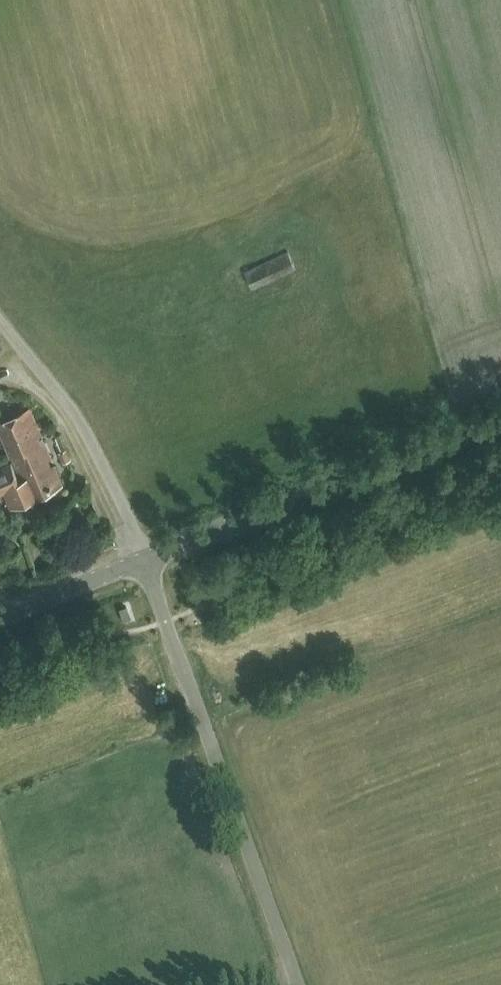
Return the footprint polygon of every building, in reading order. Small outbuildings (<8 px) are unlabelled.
[(245,275),(251,290),(295,269),(288,255),(245,275)] [(0,420),(0,434),(2,433),(11,455),(21,478),(18,479),(11,463),(0,468),(0,494),(4,492),(11,508),(63,486),(43,438),(42,438),(29,407),(0,420)] [(63,463),(72,459),(68,448),(58,452),(63,463)]
